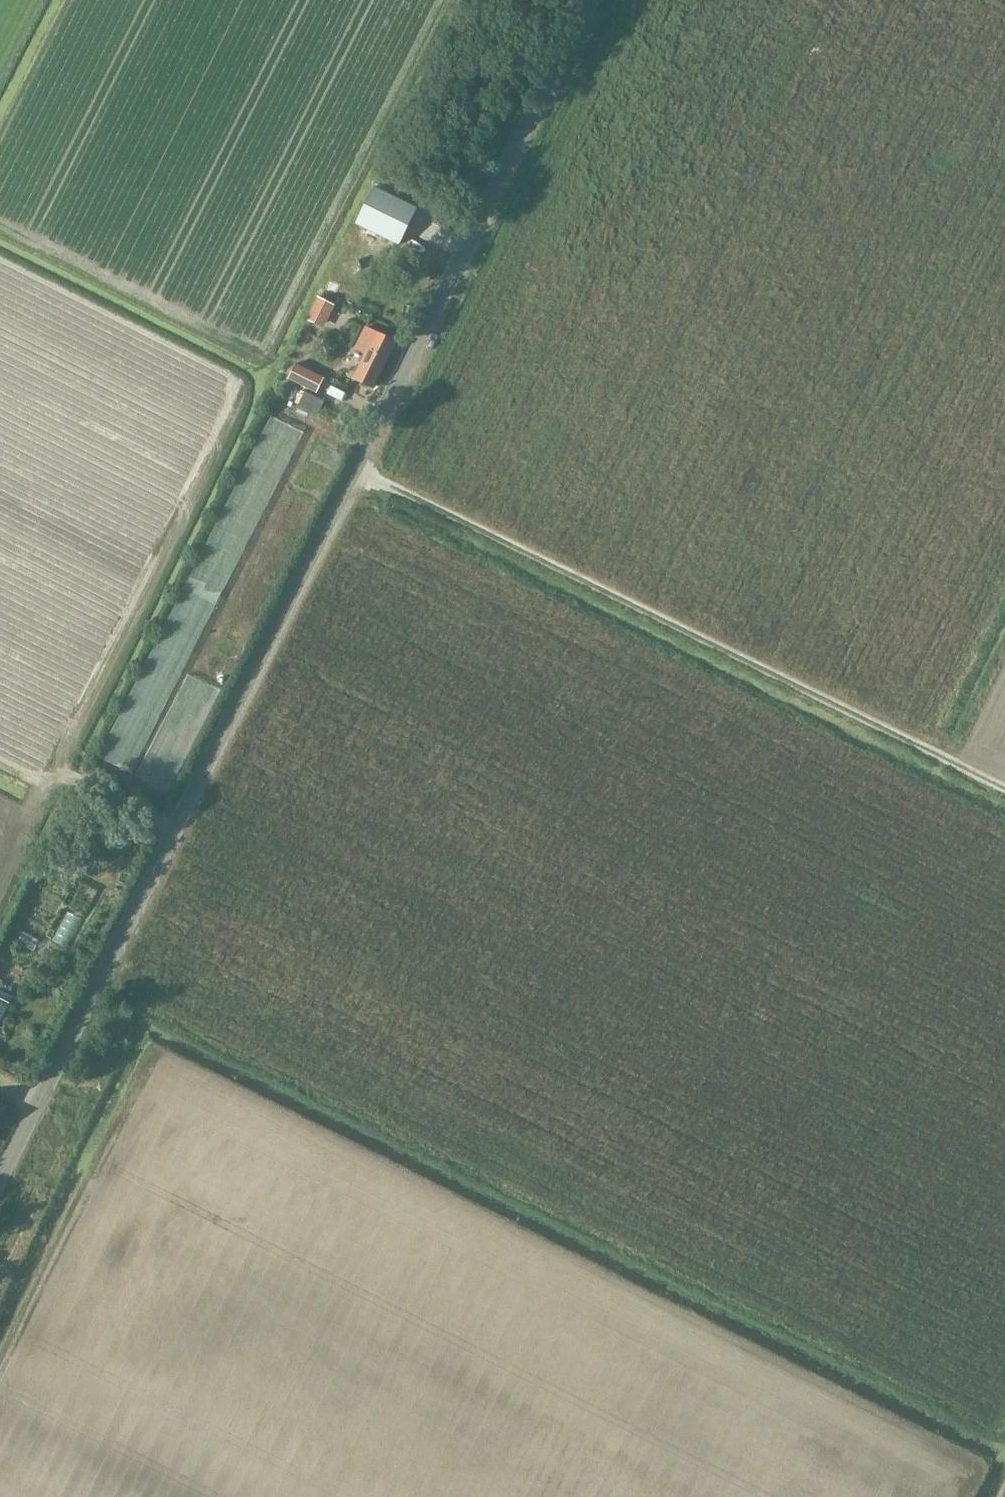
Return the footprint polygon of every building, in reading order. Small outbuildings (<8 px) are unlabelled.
[(372,187),(355,224),(399,245),(416,208),(372,187)] [(318,297),(307,320),(322,328),(333,305),(318,297)] [(364,355),(352,380),(372,389),(395,342),(365,327),(354,349),(364,355)] [(294,364),(287,379),(316,393),(324,378),(294,364)] [(9,1003),(0,999),(0,1021),(9,1003)]
